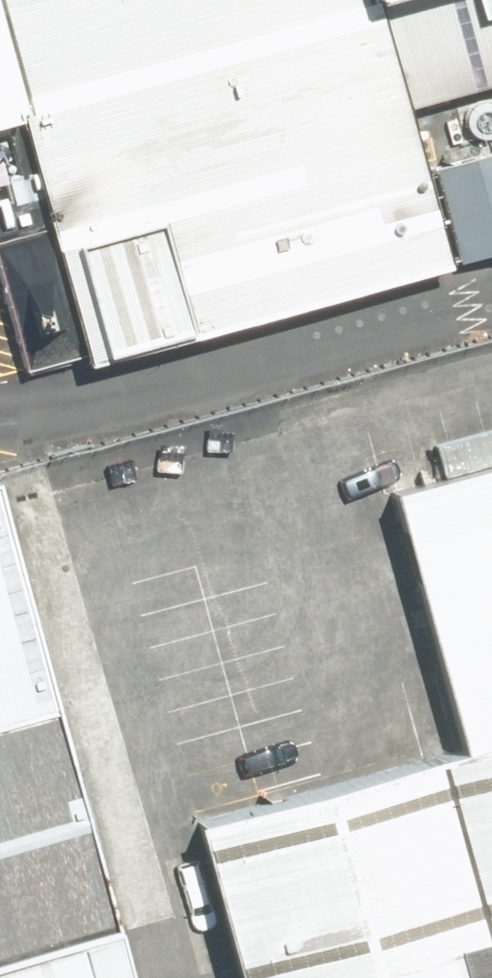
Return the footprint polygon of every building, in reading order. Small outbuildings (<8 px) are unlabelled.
[(379,0),(0,0),(0,4),(29,110),(100,364),(453,267),(380,1),(379,0)] [(29,110),(0,4),(0,118),(29,110)] [(466,748),(491,741),(491,468),(397,494),(466,748)] [(56,714),(0,507),(0,729),(56,714)] [(77,946),(117,935),(56,714),(0,729),(0,967),(77,946)] [(255,977),(491,977),(491,741),(466,748),(211,817),(255,977)] [(77,946),(0,967),(0,977),(86,977),(77,946)]
